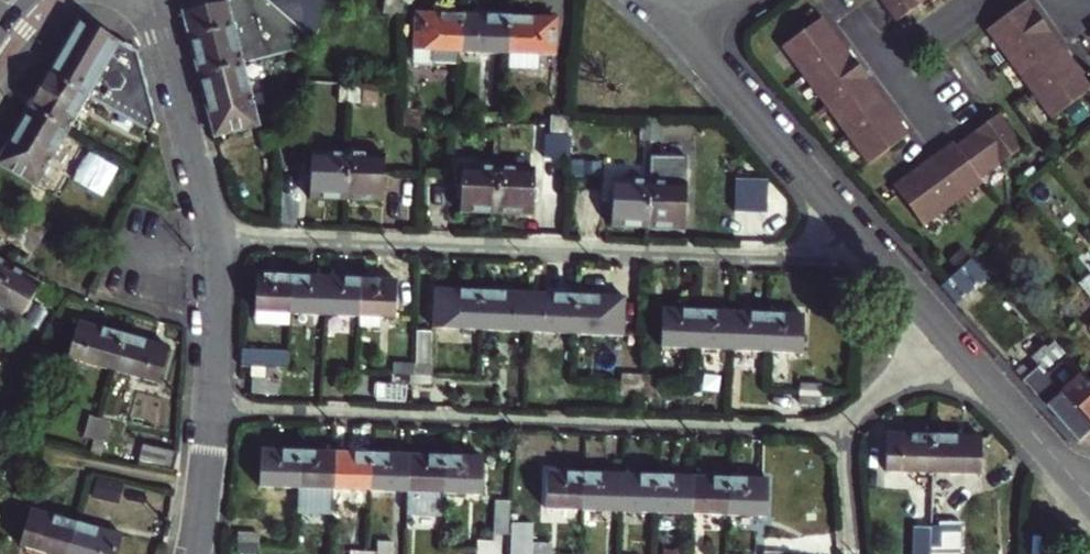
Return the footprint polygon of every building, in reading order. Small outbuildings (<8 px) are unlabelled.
[(180,10),(196,74),(240,61),(306,41),(311,35),(298,22),(273,0),(220,0),(180,10)] [(321,0),(273,0),(298,22),(304,15),(318,27),(321,0)] [(399,14),(401,0),(383,0),(382,12),(399,14)] [(881,29),(897,17),(922,0),(860,0),(881,29)] [(984,29),(1049,118),(1089,88),(1073,64),(1052,36),(1032,8),(1026,0),(1025,0),(984,29)] [(462,51),(463,14),(413,12),(412,50),(462,51)] [(509,15),(463,14),(462,51),(508,52),(509,15)] [(304,15),(298,22),(311,35),(318,27),(304,15)] [(556,17),(509,15),(508,52),(507,66),(537,67),(537,54),(555,54),(556,17)] [(818,18),(777,48),(864,166),(905,136),(894,121),(868,86),(847,58),(828,31),(818,18)] [(93,27),(79,19),(47,76),(85,97),(115,114),(132,124),(146,131),(153,119),(133,49),(93,27)] [(773,44),(782,38),(776,30),(768,36),(773,44)] [(196,74),(212,132),(256,122),(240,61),(196,74)] [(28,108),(66,131),(85,97),(47,76),(28,108)] [(347,82),(337,82),(337,102),(346,102),(347,82)] [(358,82),(347,82),(346,102),(357,102),(358,82)] [(28,108),(0,156),(0,164),(35,184),(66,131),(28,108)] [(400,110),(400,120),(420,121),(420,111),(400,110)] [(498,125),(498,114),(485,112),(484,124),(498,125)] [(128,131),(132,124),(115,114),(111,123),(128,131)] [(898,180),(891,185),(921,226),(982,182),(981,181),(979,178),(982,176),(1022,147),(997,114),(983,124),(954,145),(951,141),(940,149),(898,180)] [(648,120),(639,119),(639,138),(647,138),(648,120)] [(420,121),(400,120),(400,130),(420,131),(420,121)] [(648,120),(647,138),(657,139),(657,120),(648,120)] [(1057,132),(1064,140),(1076,129),(1069,122),(1057,132)] [(484,124),(483,132),(497,133),(498,125),(484,124)] [(572,126),(553,125),(552,134),(572,135),(572,126)] [(344,199),(345,155),(310,154),(308,198),(344,199)] [(381,156),(345,155),(344,199),(380,201),(381,156)] [(493,213),(495,167),(459,166),(457,212),(493,213)] [(532,169),(495,167),(493,213),(530,215),(532,169)] [(982,182),(988,190),(991,188),(982,176),(979,178),(981,181),(982,182)] [(609,226),(646,228),(647,182),(610,180),(609,226)] [(741,180),(741,200),(758,201),(758,181),(741,180)] [(647,182),(646,228),(682,229),(684,183),(647,182)] [(26,232),(39,239),(47,224),(21,210),(13,224),(26,232)] [(10,229),(0,224),(0,238),(4,240),(10,229)] [(13,224),(10,229),(4,240),(17,247),(26,232),(13,224)] [(26,232),(17,247),(30,254),(38,240),(39,239),(26,232)] [(38,240),(30,254),(40,261),(49,246),(38,240)] [(961,263),(970,256),(962,247),(954,255),(961,263)] [(1087,248),(1077,257),(1089,271),(1089,251),(1087,248)] [(953,302),(986,274),(971,257),(939,286),(953,302)] [(0,275),(0,316),(15,325),(39,285),(6,266),(0,275)] [(1087,273),(1076,283),(1089,298),(1089,276),(1087,273)] [(252,311),(289,313),(291,276),(254,274),(252,311)] [(323,314),(325,278),(291,276),(289,313),(323,314)] [(323,314),(359,316),(361,280),(325,278),(323,314)] [(395,281),(361,280),(359,316),(393,318),(395,281)] [(480,328),(481,292),(432,290),(431,326),(480,328)] [(529,294),(481,292),(480,328),(481,328),(481,339),(509,340),(510,329),(528,330),(529,294)] [(572,332),(574,296),(529,294),(528,330),(539,331),(538,339),(558,340),(558,331),(572,332)] [(574,296),(572,332),(577,332),(577,343),(605,344),(605,333),(618,334),(621,334),(623,299),(574,296)] [(695,347),(697,311),(661,309),(660,346),(695,347)] [(697,311),(695,347),(731,349),(732,312),(697,311)] [(764,350),(766,314),(732,312),(731,349),(764,350)] [(764,350),(799,352),(801,315),(766,314),(764,350)] [(111,371),(121,336),(76,323),(65,358),(111,371)] [(412,375),(430,375),(431,365),(427,364),(428,331),(416,331),(414,364),(412,364),(412,375)] [(618,334),(605,333),(605,344),(618,345),(618,334)] [(121,336),(111,371),(156,383),(166,349),(121,336)] [(1075,442),(1089,429),(1089,384),(1089,382),(1053,341),(1048,346),(1046,348),(1044,345),(1029,357),(1032,360),(1028,364),(1033,370),(1022,380),(1075,442)] [(240,357),(287,359),(287,349),(239,348),(240,357)] [(286,369),(287,359),(240,357),(239,367),(249,368),(248,393),(275,394),(276,369),(286,369)] [(412,375),(412,364),(391,363),(391,374),(412,375)] [(1014,371),(1020,377),(1027,371),(1022,365),(1014,371)] [(412,375),(391,374),(391,384),(377,384),(376,400),(404,402),(405,385),(411,385),(412,375)] [(429,385),(430,375),(412,375),(411,385),(429,385)] [(619,375),(619,385),(639,386),(639,376),(619,375)] [(639,386),(658,387),(658,376),(639,376),(639,386)] [(800,383),(799,393),(819,394),(819,385),(800,383)] [(429,385),(411,385),(410,402),(429,403),(429,385)] [(619,385),(619,393),(638,395),(639,386),(619,385)] [(639,386),(638,395),(658,396),(658,387),(639,386)] [(799,393),(798,402),(819,404),(819,394),(799,393)] [(81,435),(92,437),(97,419),(87,417),(81,435)] [(107,422),(97,419),(92,437),(102,440),(107,422)] [(883,470),(931,471),(932,435),(884,433),(883,470)] [(931,471),(978,473),(979,436),(932,435),(931,471)] [(140,444),(137,463),(171,471),(175,451),(140,444)] [(258,485),(296,487),(298,451),(260,450),(258,485)] [(333,453),(298,451),(296,487),(332,488),(333,453)] [(371,454),(333,453),(332,488),(336,488),(336,498),(369,500),(369,489),(371,454)] [(406,455),(371,454),(369,489),(405,491),(406,455)] [(444,457),(406,455),(405,491),(443,492),(444,457)] [(444,457),(443,492),(478,493),(480,458),(444,457)] [(545,472),(543,508),(580,510),(582,473),(545,472)] [(580,510),(619,511),(620,474),(582,473),(580,510)] [(619,511),(655,512),(657,476),(620,474),(619,511)] [(96,475),(95,497),(122,498),(123,477),(96,475)] [(657,476),(655,512),(689,513),(691,477),(657,476)] [(728,478),(691,477),(689,513),(727,515),(728,478)] [(765,479),(728,478),(727,515),(764,516),(765,479)] [(492,500),(491,533),(506,533),(507,501),(492,500)] [(18,545),(49,553),(66,553),(75,524),(28,510),(18,545)] [(236,543),(256,544),(256,535),(265,536),(266,520),(237,518),(236,543)] [(929,546),(939,547),(939,553),(959,553),(960,521),(940,520),(939,526),(929,526),(929,546)] [(542,553),(543,544),(524,543),(525,524),(510,523),(509,553),(524,553),(524,552),(542,553)] [(75,524),(66,553),(114,553),(119,537),(75,524)] [(929,546),(929,526),(919,527),(919,546),(929,546)] [(762,553),(782,553),(793,552),(793,539),(763,538),(762,553)] [(317,540),(304,539),(303,553),(316,553),(317,540)] [(367,553),(390,553),(390,542),(375,541),(374,550),(367,549),(367,553)] [(476,542),(476,551),(496,552),(495,543),(476,542)] [(256,544),(236,543),(235,553),(238,553),(255,553),(256,544)]
